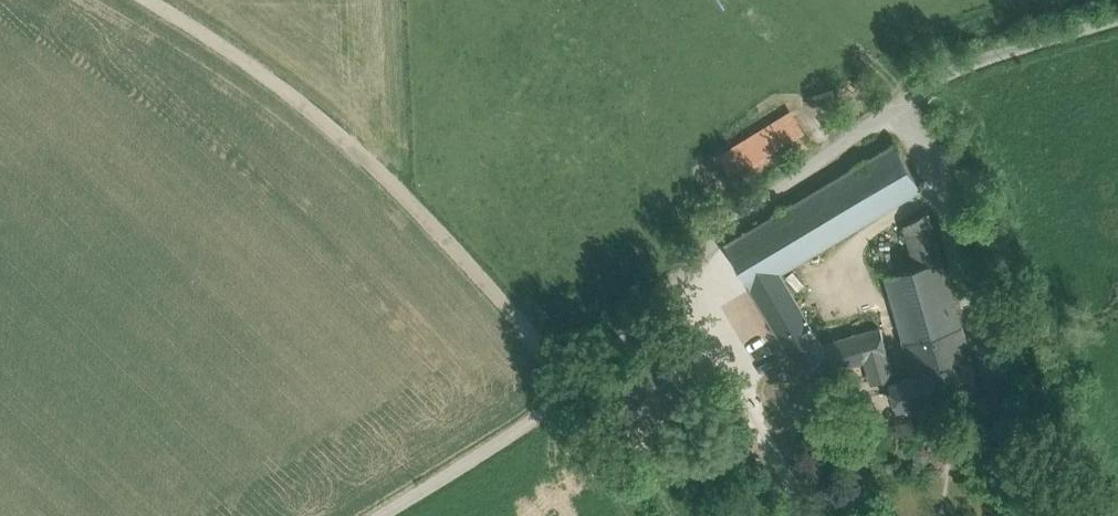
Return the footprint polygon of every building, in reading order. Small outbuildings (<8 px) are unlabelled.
[(792,114),(721,158),(741,188),(812,144),(792,114)] [(726,244),(752,289),(780,272),(922,189),(895,143),(726,244)] [(904,341),(961,324),(928,212),(908,223),(921,266),(886,275),(904,341)] [(790,354),(791,353),(822,344),(780,272),(752,289),(790,354)] [(904,341),(914,375),(971,358),(961,324),(904,341)] [(791,353),(805,377),(866,360),(888,354),(880,328),(822,344),(791,353)] [(891,382),(899,408),(979,384),(971,358),(914,375),(891,382)]
